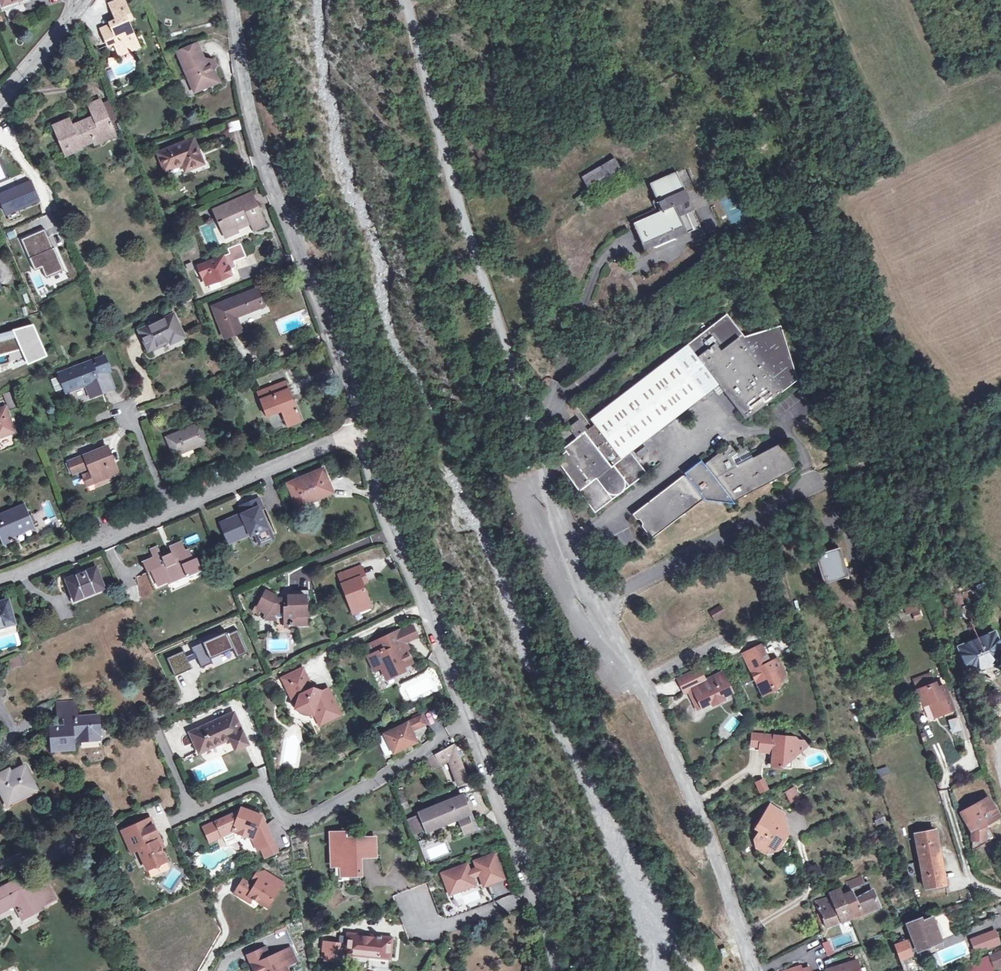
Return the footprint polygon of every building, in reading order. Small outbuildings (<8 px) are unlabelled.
[(128,42),(135,39),(128,22),(132,20),(126,6),(114,11),(117,21),(111,23),(111,25),(101,29),(109,45),(115,43),(120,55),(131,51),(128,42)] [(128,42),(131,51),(139,48),(135,39),(128,42)] [(178,53),(192,88),(207,81),(209,86),(217,82),(213,71),(208,60),(205,61),(197,44),(178,53)] [(208,60),(213,71),(217,66),(214,60),(208,60)] [(207,81),(192,88),(194,92),(209,86),(207,81)] [(110,124),(102,104),(100,100),(88,106),(93,117),(80,122),(81,124),(72,128),(69,120),(54,126),(66,157),(81,150),(81,149),(103,139),(100,134),(112,129),(110,124)] [(102,104),(110,124),(119,120),(111,101),(102,104)] [(228,122),(230,132),(242,129),(239,119),(228,122)] [(100,134),(103,139),(104,142),(115,137),(112,129),(100,134)] [(165,171),(182,164),(185,171),(203,163),(193,139),(158,154),(165,171)] [(581,177),(588,189),(621,171),(614,157),(581,177)] [(650,184),(656,199),(662,211),(633,224),(644,249),(653,245),(654,247),(674,238),(693,230),(685,211),(692,208),(677,172),(650,184)] [(38,201),(30,181),(0,194),(0,200),(6,214),(38,201)] [(215,210),(224,231),(236,227),(250,221),(254,230),(265,225),(251,194),(215,210)] [(576,199),(583,209),(588,205),(582,196),(576,199)] [(38,201),(6,214),(9,221),(19,217),(17,213),(39,204),(38,201)] [(236,227),(224,231),(226,237),(238,232),(236,227)] [(56,251),(55,252),(52,253),(47,243),(51,242),(45,228),(21,239),(35,270),(42,267),(46,278),(65,270),(56,251)] [(230,255),(199,267),(206,285),(231,275),(230,271),(236,268),(234,262),(246,258),(241,244),(228,250),(230,255)] [(224,338),(241,331),(236,317),(263,306),(257,290),(212,307),(224,338)] [(590,419),(594,425),(587,430),(579,419),(568,427),(576,438),(563,449),(565,451),(555,459),(560,466),(552,471),(563,486),(571,481),(578,491),(577,492),(580,495),(594,513),(647,473),(630,452),(643,442),(718,385),(723,391),(738,410),(744,418),(746,419),(747,419),(798,380),(781,325),(744,337),(727,314),(590,419)] [(149,349),(169,340),(170,343),(184,337),(174,315),(140,331),(149,349)] [(0,334),(0,355),(21,349),(26,361),(45,353),(33,325),(0,334)] [(97,364),(92,366),(98,381),(85,386),(89,397),(113,388),(107,373),(106,369),(109,368),(105,356),(95,359),(97,364)] [(85,386),(98,381),(92,366),(91,361),(59,373),(66,393),(85,386)] [(58,375),(51,378),(56,391),(63,389),(58,375)] [(266,416),(280,411),(287,426),(301,421),(287,383),(257,394),(266,416)] [(21,404),(16,391),(5,395),(10,408),(21,404)] [(15,447),(11,434),(14,432),(5,408),(0,410),(0,452),(15,447)] [(979,414),(982,422),(989,419),(985,411),(979,414)] [(174,456),(207,442),(199,424),(166,438),(174,456)] [(547,448),(553,456),(562,449),(557,443),(556,442),(547,448)] [(743,463),(736,454),(729,445),(705,463),(702,459),(683,473),(685,475),(683,476),(683,475),(632,515),(636,520),(639,520),(641,523),(641,526),(651,539),(702,500),(701,499),(703,498),(705,501),(733,505),(730,500),(732,499),(733,502),(795,470),(781,443),(751,459),(743,463)] [(645,446),(636,453),(640,458),(649,452),(645,446)] [(89,467),(91,472),(92,475),(95,482),(103,479),(117,474),(107,447),(68,462),(73,473),(89,467)] [(744,449),(736,454),(743,463),(751,459),(744,449)] [(333,493),(322,470),(288,485),(298,508),(333,493)] [(92,475),(91,472),(83,475),(87,485),(95,482),(92,475)] [(248,512),(244,514),(221,524),(229,544),(258,531),(264,544),(269,540),(271,538),(271,534),(269,531),(266,529),(267,526),(259,508),(263,506),(259,498),(244,505),(248,512)] [(3,545),(13,541),(11,537),(33,527),(24,505),(0,515),(0,538),(3,545)] [(192,570),(199,567),(193,559),(189,549),(186,550),(182,544),(175,548),(177,551),(162,557),(158,547),(150,550),(154,560),(144,564),(147,573),(151,572),(157,585),(166,580),(167,581),(178,576),(178,578),(185,574),(187,578),(195,575),(192,570)] [(816,556),(825,584),(849,577),(843,558),(840,549),(816,556)] [(352,609),(370,602),(361,578),(365,576),(360,566),(338,574),(352,609)] [(104,588),(96,569),(67,580),(75,600),(104,588)] [(287,618),(288,625),(306,626),(305,597),(289,597),(289,601),(275,601),(276,596),(266,591),(257,609),(267,614),(276,614),(276,613),(284,613),(284,618),(287,618)] [(7,601),(0,603),(0,627),(14,623),(7,601)] [(370,602),(352,609),(354,614),(372,606),(370,602)] [(963,606),(966,617),(973,615),(971,604),(963,606)] [(714,618),(723,612),(720,606),(710,612),(714,618)] [(923,617),(920,609),(913,612),(916,620),(923,617)] [(725,615),(723,612),(714,618),(715,621),(725,615)] [(412,624),(400,629),(405,640),(417,635),(412,624)] [(393,671),(395,675),(403,671),(402,668),(412,663),(406,651),(403,652),(399,645),(406,642),(405,640),(400,629),(371,643),(376,652),(368,656),(374,670),(381,667),(385,675),(393,671)] [(210,659),(233,649),(237,658),(248,653),(238,630),(228,635),(226,632),(191,648),(194,654),(198,652),(200,657),(197,658),(202,668),(212,663),(210,659)] [(968,673),(1000,660),(1000,648),(994,632),(958,647),(968,673)] [(761,646),(743,655),(762,695),(768,693),(785,674),(781,667),(779,668),(775,660),(769,662),(761,646)] [(184,651),(167,658),(175,676),(192,669),(189,662),(187,657),(184,651)] [(194,654),(187,657),(189,662),(197,658),(200,657),(198,652),(194,654)] [(13,666),(23,663),(21,656),(11,659),(13,666)] [(26,666),(18,670),(21,677),(29,673),(26,666)] [(678,679),(685,692),(693,688),(695,692),(689,694),(694,703),(699,700),(702,707),(711,703),(715,704),(722,700),(723,697),(732,693),(723,672),(706,680),(700,668),(678,679)] [(297,711),(314,717),(316,717),(321,728),(342,716),(329,689),(322,693),(313,691),(302,670),(288,678),(294,689),(287,692),(292,702),(286,704),(291,717),(293,718),(294,719),(297,711)] [(917,691),(935,684),(931,676),(914,682),(917,691)] [(282,681),(287,692),(294,689),(288,678),(282,681)] [(936,687),(935,684),(917,691),(923,706),(928,704),(932,702),(937,716),(953,710),(949,701),(943,687),(943,685),(936,687)] [(699,700),(694,703),(697,710),(702,707),(699,700)] [(932,702),(928,704),(934,718),(937,716),(932,702)] [(53,747),(62,746),(63,750),(74,749),(73,736),(77,736),(78,741),(100,739),(99,716),(78,717),(77,703),(57,704),(59,715),(62,718),(66,718),(66,726),(52,727),(53,747)] [(297,711),(294,719),(295,720),(297,721),(300,722),(302,723),(305,723),(307,724),(310,724),(312,724),(314,717),(297,711)] [(234,713),(222,718),(226,726),(236,721),(242,732),(243,732),(234,713)] [(384,734),(393,752),(417,741),(411,730),(425,723),(422,716),(384,734)] [(957,717),(947,720),(951,733),(961,731),(957,717)] [(226,726),(222,718),(190,733),(199,752),(230,738),(235,749),(248,743),(243,732),(242,732),(236,721),(226,726)] [(761,736),(752,735),(751,746),(760,747),(761,736)] [(774,737),(761,736),(760,747),(760,751),(773,753),(771,767),(782,768),(792,759),(804,749),(797,740),(796,739),(774,737)] [(815,742),(797,740),(804,749),(815,742)] [(455,744),(428,760),(430,765),(432,769),(449,761),(458,785),(469,781),(455,744)] [(792,759),(782,768),(791,768),(792,759)] [(430,765),(428,760),(422,763),(425,768),(430,765)] [(5,799),(14,794),(17,800),(36,790),(24,766),(5,775),(4,772),(0,774),(0,789),(5,799)] [(866,778),(854,782),(856,788),(868,785),(866,778)] [(760,794),(767,791),(763,782),(756,785),(760,794)] [(793,788),(785,792),(790,801),(798,797),(793,788)] [(401,791),(396,793),(402,808),(407,806),(401,791)] [(8,804),(17,800),(14,794),(5,799),(8,804)] [(420,813),(427,830),(427,831),(459,818),(465,833),(476,829),(470,814),(462,795),(419,812),(420,813)] [(987,798),(961,813),(971,832),(972,840),(984,840),(984,825),(983,825),(986,823),(997,817),(987,798)] [(761,844),(758,849),(765,853),(772,852),(778,843),(780,844),(787,834),(775,826),(783,814),(769,805),(754,828),(759,831),(754,840),(761,844)] [(240,812),(215,823),(222,836),(232,832),(237,834),(246,837),(251,839),(260,817),(241,809),(240,812)] [(427,830),(420,813),(406,819),(413,836),(427,830)] [(150,817),(119,831),(130,855),(138,850),(146,870),(166,861),(157,841),(159,840),(150,817)] [(251,839),(256,851),(272,844),(260,817),(251,839)] [(215,823),(203,828),(209,842),(222,836),(215,823)] [(984,840),(972,840),(972,851),(984,843),(995,837),(986,823),(983,825),(984,825),(984,840)] [(920,862),(939,858),(934,832),(921,834),(915,836),(916,844),(920,862)] [(346,844),(346,840),(345,833),(331,834),(332,866),(345,866),(345,876),(360,875),(360,858),(375,857),(375,838),(359,839),(359,840),(350,840),(350,844),(346,844)] [(467,864),(441,873),(449,895),(475,885),(472,877),(479,875),(482,882),(492,878),(494,882),(504,878),(494,853),(474,861),(477,868),(469,871),(467,864)] [(939,858),(920,862),(923,879),(924,888),(931,887),(944,884),(939,858)] [(29,884),(25,875),(0,887),(0,912),(16,904),(24,918),(41,909),(40,907),(56,899),(48,882),(33,890),(29,892),(25,886),(29,884)] [(235,893),(241,897),(248,895),(251,897),(267,907),(278,889),(260,878),(258,881),(253,879),(250,884),(243,880),(235,893)] [(492,878),(482,882),(483,886),(494,882),(492,878)] [(850,888),(851,892),(847,894),(846,891),(840,893),(839,890),(829,895),(831,898),(815,902),(817,910),(819,912),(825,928),(849,918),(861,913),(877,907),(871,891),(868,882),(850,888)] [(889,898),(892,903),(899,898),(896,894),(889,898)] [(907,922),(914,942),(915,941),(918,949),(940,940),(937,931),(931,917),(921,921),(920,917),(907,922)] [(984,936),(987,946),(998,943),(994,932),(984,936)] [(391,939),(347,935),(346,951),(338,949),(339,944),(323,943),(322,951),(325,952),(324,960),(341,962),(342,953),(345,953),(389,958),(391,939)] [(824,944),(828,955),(832,953),(827,942),(824,944)] [(899,961),(910,956),(905,942),(894,946),(899,961)] [(726,947),(721,949),(724,959),(729,957),(726,947)] [(541,957),(538,949),(529,953),(532,960),(541,957)] [(988,955),(991,961),(994,967),(1000,964),(1000,950),(1000,949),(988,955)] [(249,957),(255,970),(288,970),(286,967),(291,965),(285,952),(270,959),(265,950),(249,957)] [(291,950),(285,952),(291,965),(297,962),(291,950)] [(994,967),(991,961),(988,955),(974,961),(977,967),(970,970),(989,970),(994,969),(994,967)] [(858,961),(836,968),(837,970),(861,970),(858,961)]
